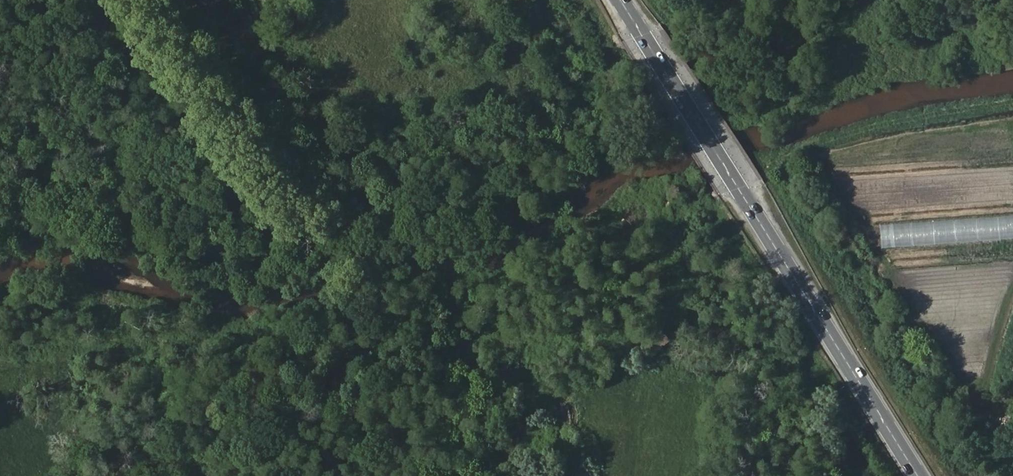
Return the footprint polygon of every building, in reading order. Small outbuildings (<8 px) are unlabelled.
[(657,354),(669,342),(667,340),(661,333),(648,343),(657,354)]
